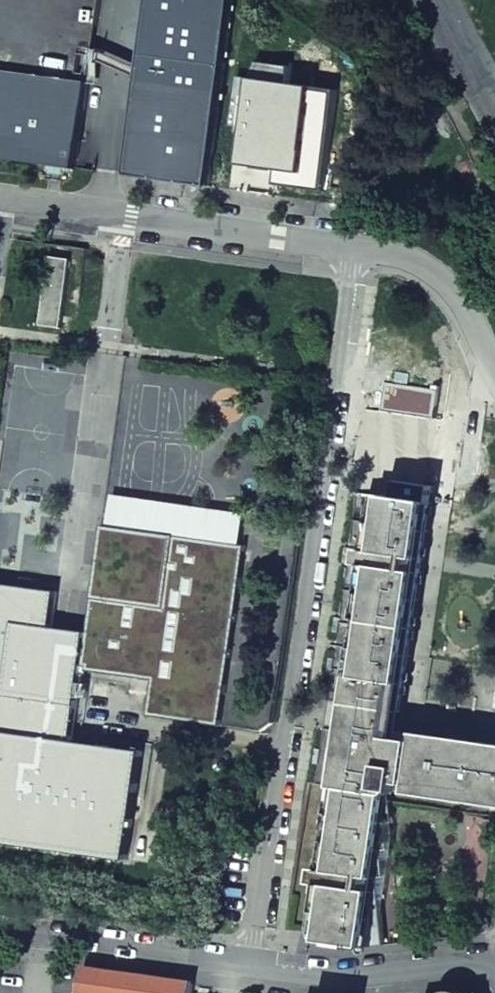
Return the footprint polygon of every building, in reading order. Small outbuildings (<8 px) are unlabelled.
[(40,48),(35,76),(88,84),(100,0),(47,0),(40,48)] [(231,0),(152,0),(129,174),(162,178),(194,183),(212,56),(223,58),(231,0)] [(237,0),(231,0),(223,58),(230,59),(237,0)] [(212,185),(230,59),(223,58),(212,56),(194,183),(212,185)] [(0,71),(0,158),(47,165),(76,168),(88,84),(35,76),(0,71)] [(72,260),(51,257),(42,325),(62,328),(65,323),(72,260)] [(400,730),(444,419),(461,423),(466,394),(385,382),(370,494),(359,492),(351,547),(346,547),(344,562),(349,562),(341,617),(336,616),(334,631),(339,632),(335,658),(330,657),(328,672),(333,673),(329,703),(322,749),(318,748),(315,763),(320,764),(318,783),(308,782),(288,927),(316,931),(316,936),(324,938),(324,941),(369,947),(392,790),(494,805),(494,743),(400,730)] [(129,861),(143,752),(72,742),(82,670),(154,680),(149,716),(222,726),(248,546),(103,526),(89,633),(53,628),(58,592),(0,585),(0,843),(129,861)] [(80,992),(194,992),(195,984),(83,970),(80,992)]
